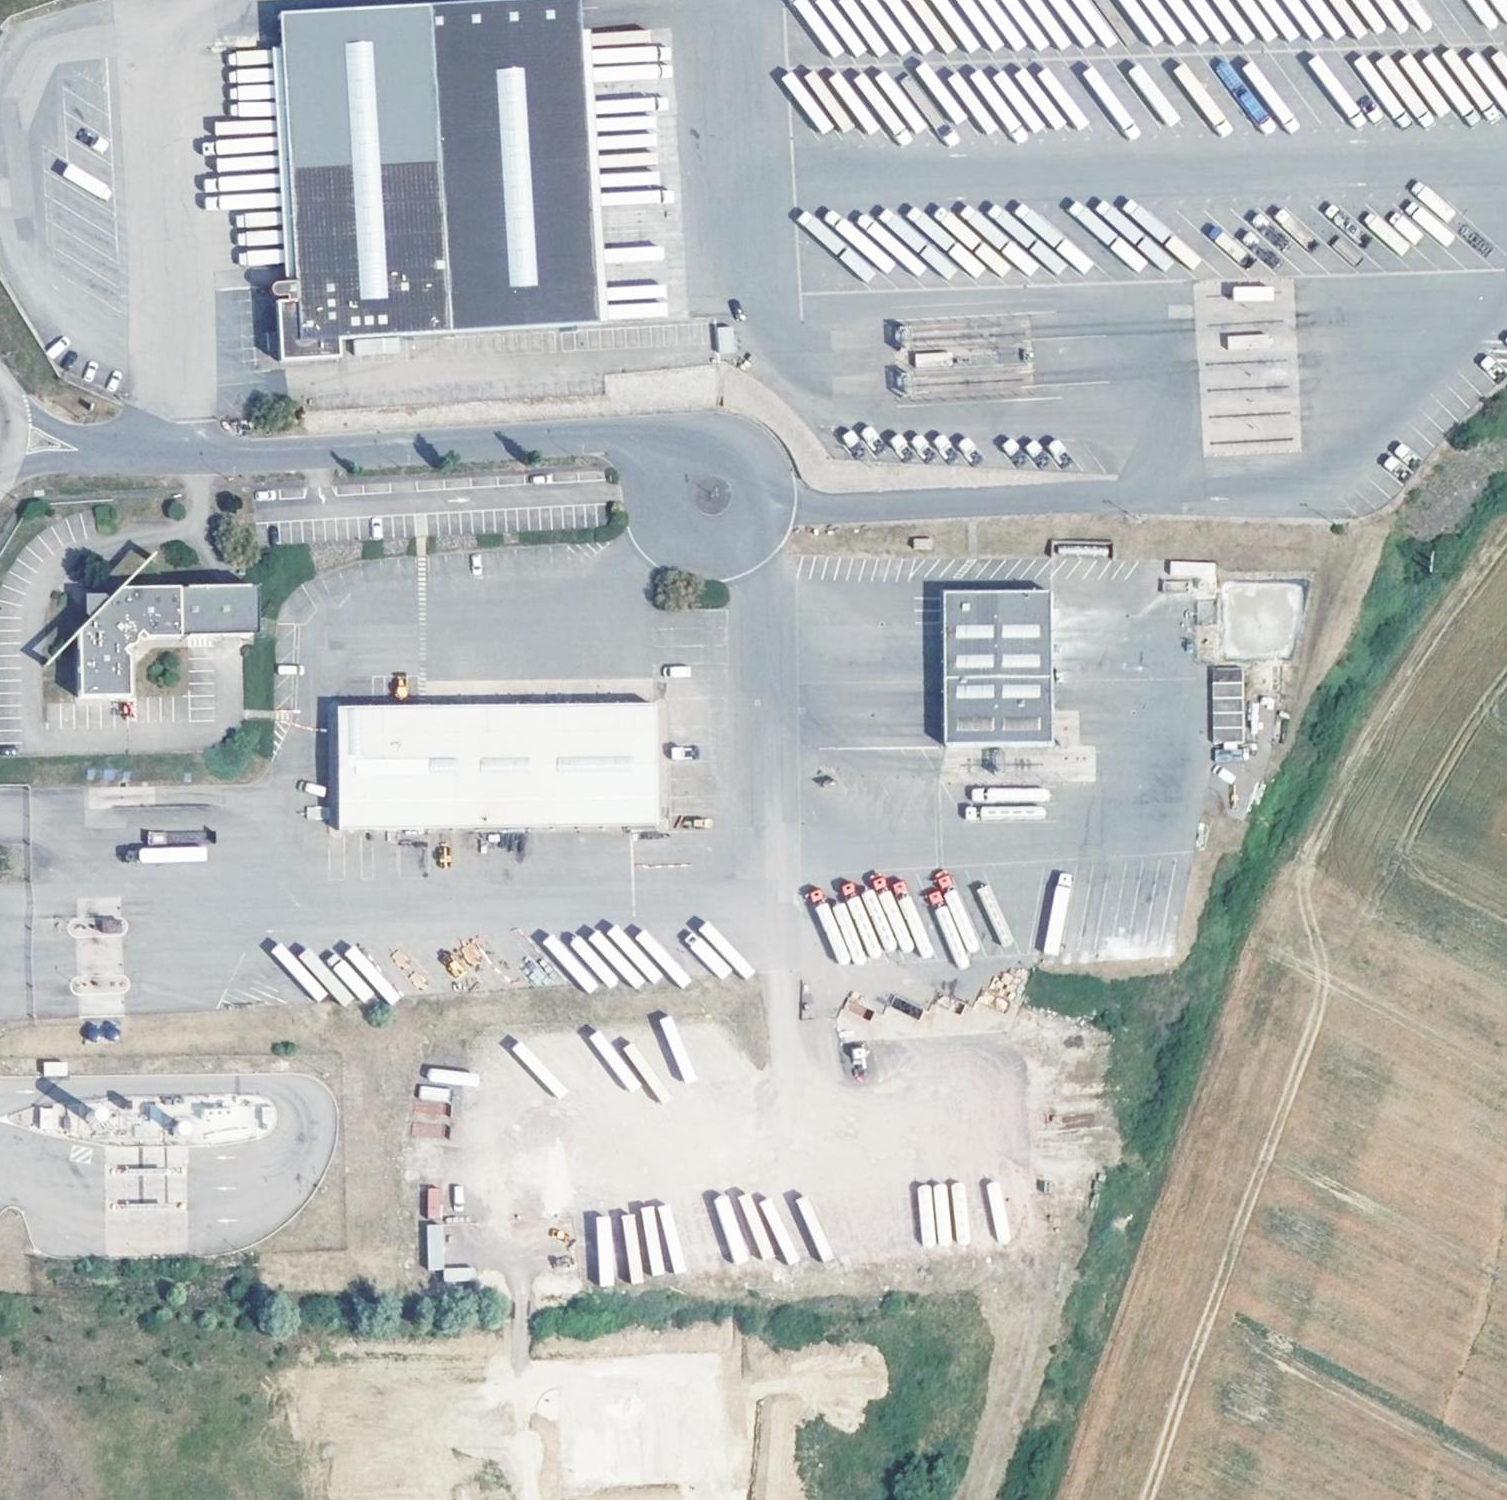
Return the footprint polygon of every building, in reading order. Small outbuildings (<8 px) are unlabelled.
[(282,11),(294,300),(275,301),(277,361),(340,357),(338,337),(599,323),(583,0),(474,0),(282,11)] [(126,51),(127,69),(136,68),(136,51),(126,51)] [(376,353),(376,337),(353,338),(353,354),(376,353)] [(931,539),(913,539),(913,549),(931,548),(931,539)] [(1214,589),(1215,563),(1172,561),(1171,587),(1214,589)] [(229,588),(122,592),(108,604),(103,601),(98,600),(92,601),(88,602),(86,607),(84,612),(86,615),(89,621),(79,632),(80,702),(128,700),(130,663),(118,651),(122,647),(125,651),(134,643),(131,640),(134,636),(140,640),(178,638),(228,639),(229,588)] [(247,588),(229,588),(228,639),(248,639),(247,588)] [(1051,594),(944,596),(946,756),(1054,755),(1051,594)] [(1212,741),(1243,741),(1243,666),(1212,667),(1212,741)] [(653,707),(337,710),(336,829),(653,824),(653,707)] [(67,1062),(44,1062),(44,1075),(67,1075),(67,1062)]
